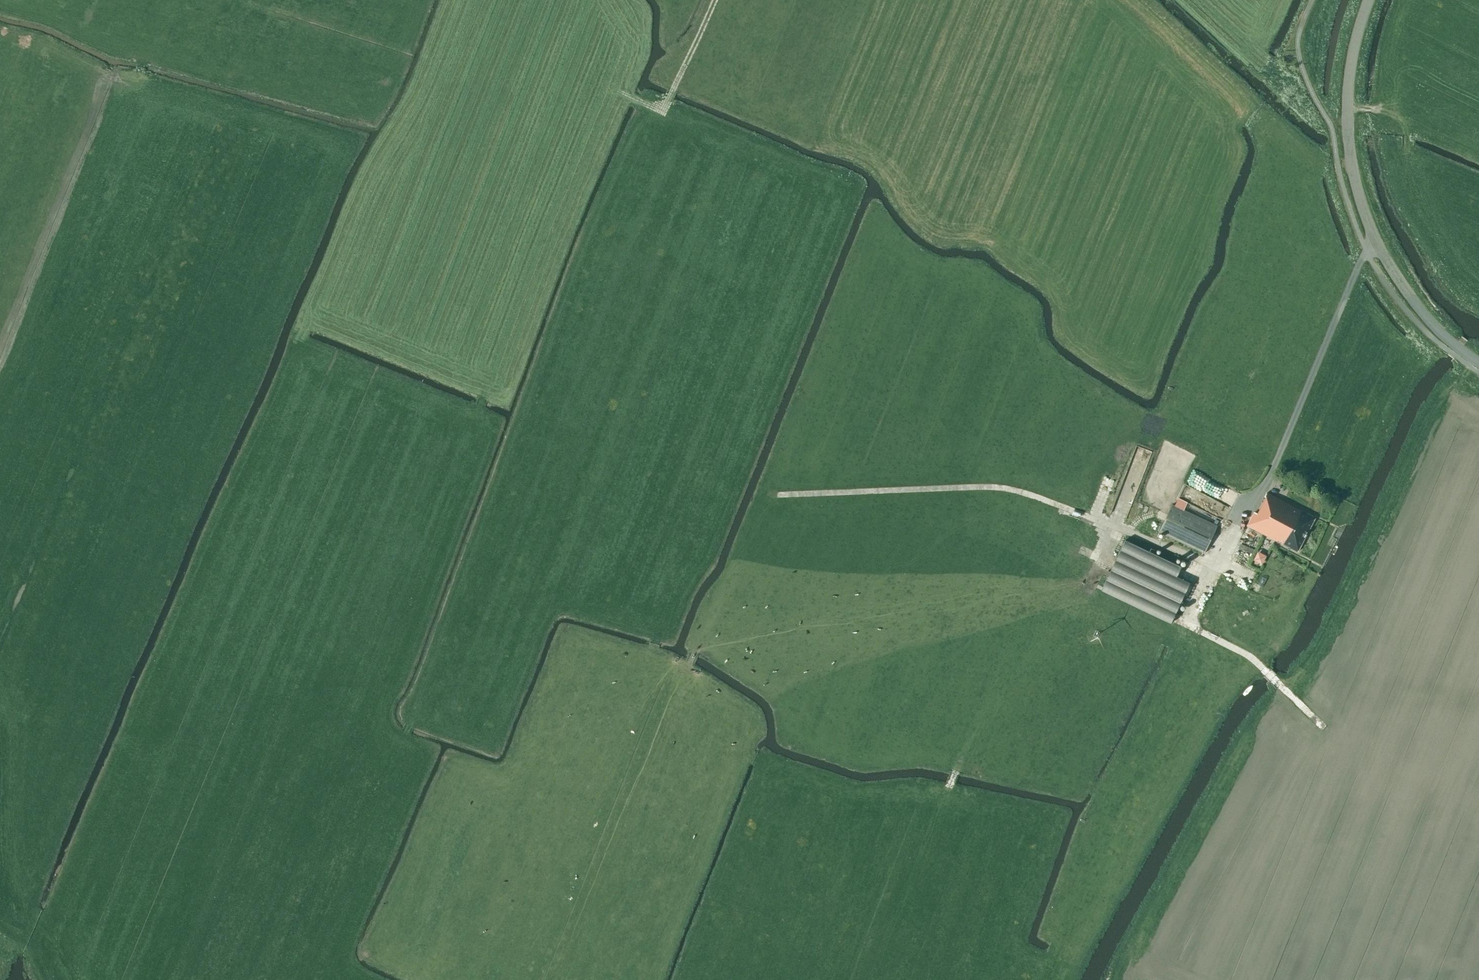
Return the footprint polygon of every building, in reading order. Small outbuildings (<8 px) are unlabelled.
[(1260,501),(1246,526),(1297,551),(1315,517),(1266,492),(1262,502),(1260,501)] [(1204,553),(1217,525),(1172,504),(1159,531),(1204,553)] [(1181,567),(1126,540),(1102,590),(1171,623),(1190,583),(1176,577),(1181,567)] [(1258,552),(1253,562),(1264,567),(1268,557),(1258,552)]
